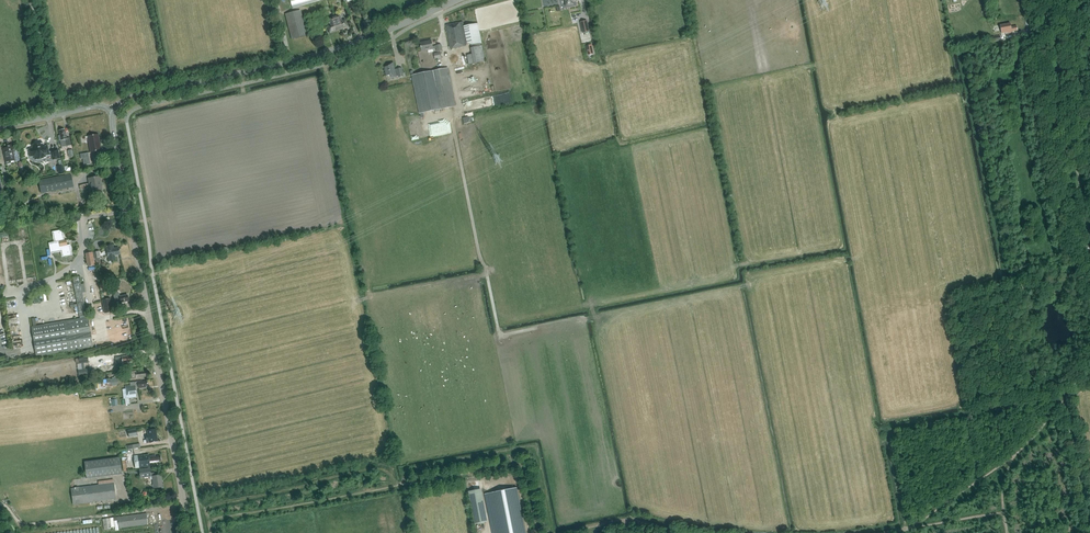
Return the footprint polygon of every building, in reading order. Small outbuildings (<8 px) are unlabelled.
[(292,9),(321,0),(290,0),(292,9)] [(300,10),(285,14),(291,39),(306,35),(300,10)] [(334,16),(339,30),(347,27),(344,20),(341,21),(339,14),(334,16)] [(339,30),(334,16),(330,17),(332,24),(327,26),(329,33),(339,30)] [(580,22),(583,33),(589,32),(587,20),(580,22)] [(463,22),(446,25),(451,49),(467,46),(468,43),(471,45),(472,48),(471,48),(473,54),(467,55),(469,65),(485,61),(482,46),(481,46),(481,43),(482,43),(478,23),(464,26),(463,22)] [(1010,23),(1000,25),(1001,32),(1006,32),(1006,34),(1014,32),(1014,31),(1018,30),(1017,26),(1011,27),(1010,23)] [(431,40),(420,42),(422,51),(436,48),(437,51),(442,50),(441,44),(436,46),(433,47),(431,40)] [(592,44),(586,46),(588,55),(594,53),(592,44)] [(399,77),(404,76),(402,67),(397,68),(398,71),(395,71),(393,62),(389,63),(389,66),(385,66),(386,75),(391,74),(392,77),(396,76),(399,75),(399,77)] [(412,75),(420,113),(456,106),(448,68),(412,75)] [(436,121),(421,124),(422,132),(438,130),(436,121)] [(64,129),(59,130),(61,140),(60,140),(61,147),(71,145),(70,137),(67,138),(66,134),(65,135),(64,129)] [(90,151),(100,150),(97,134),(88,135),(89,139),(88,139),(90,151)] [(59,158),(58,149),(50,151),(51,152),(48,152),(47,145),(47,146),(42,146),(42,144),(43,143),(38,144),(33,145),(33,144),(33,145),(32,145),(33,148),(27,149),(27,150),(28,149),(30,156),(35,155),(36,159),(41,158),(46,157),(45,157),(44,156),(51,155),(52,160),(59,158)] [(7,147),(3,148),(6,161),(6,164),(11,163),(10,160),(15,159),(15,162),(19,161),(18,155),(19,155),(18,154),(17,149),(13,150),(12,146),(12,145),(7,146),(7,147)] [(73,187),(71,174),(38,180),(41,193),(73,187)] [(89,183),(90,183),(92,195),(102,193),(100,182),(101,182),(100,177),(88,179),(89,183)] [(49,242),(51,253),(61,251),(62,256),(72,255),(70,244),(65,245),(65,244),(67,243),(66,241),(65,241),(63,229),(52,231),(54,241),(49,242)] [(113,249),(113,245),(106,246),(107,250),(106,250),(108,257),(109,261),(115,260),(115,255),(119,254),(118,248),(113,249)] [(92,252),(85,253),(88,266),(94,265),(93,258),(92,252)] [(80,276),(72,278),(80,317),(87,316),(80,276)] [(128,301),(127,295),(123,296),(120,296),(119,293),(117,292),(113,293),(114,302),(120,301),(120,302),(124,302),(124,301),(128,301)] [(110,299),(102,300),(103,304),(105,313),(112,312),(113,312),(110,299)] [(36,357),(93,347),(88,317),(31,327),(36,357)] [(127,363),(131,362),(130,361),(133,360),(132,356),(130,356),(129,355),(122,356),(115,357),(116,364),(123,363),(123,364),(127,364),(127,363)] [(130,379),(136,378),(146,377),(146,371),(136,373),(135,371),(129,372),(130,379)] [(135,388),(145,387),(145,386),(148,385),(147,381),(142,382),(141,380),(137,381),(130,382),(130,385),(125,386),(125,389),(122,389),(123,397),(123,399),(136,397),(135,388)] [(138,436),(136,429),(127,430),(129,437),(138,436)] [(158,442),(155,429),(147,431),(148,436),(145,436),(147,444),(158,442)] [(143,455),(133,456),(134,468),(149,466),(149,463),(158,462),(158,461),(160,460),(160,456),(154,457),(154,455),(148,456),(148,454),(143,455)] [(84,462),(86,479),(121,474),(119,457),(84,462)] [(149,468),(139,469),(140,477),(149,476),(150,479),(152,479),(153,488),(162,487),(161,475),(155,475),(155,472),(154,472),(150,473),(149,468)] [(114,483),(80,487),(71,488),(73,505),(116,499),(114,483)] [(485,494),(492,532),(526,532),(517,487),(485,494)] [(488,521),(482,488),(469,491),(475,523),(488,521)] [(117,517),(118,528),(148,524),(147,513),(117,517)] [(111,529),(109,518),(102,519),(104,530),(111,529)]
